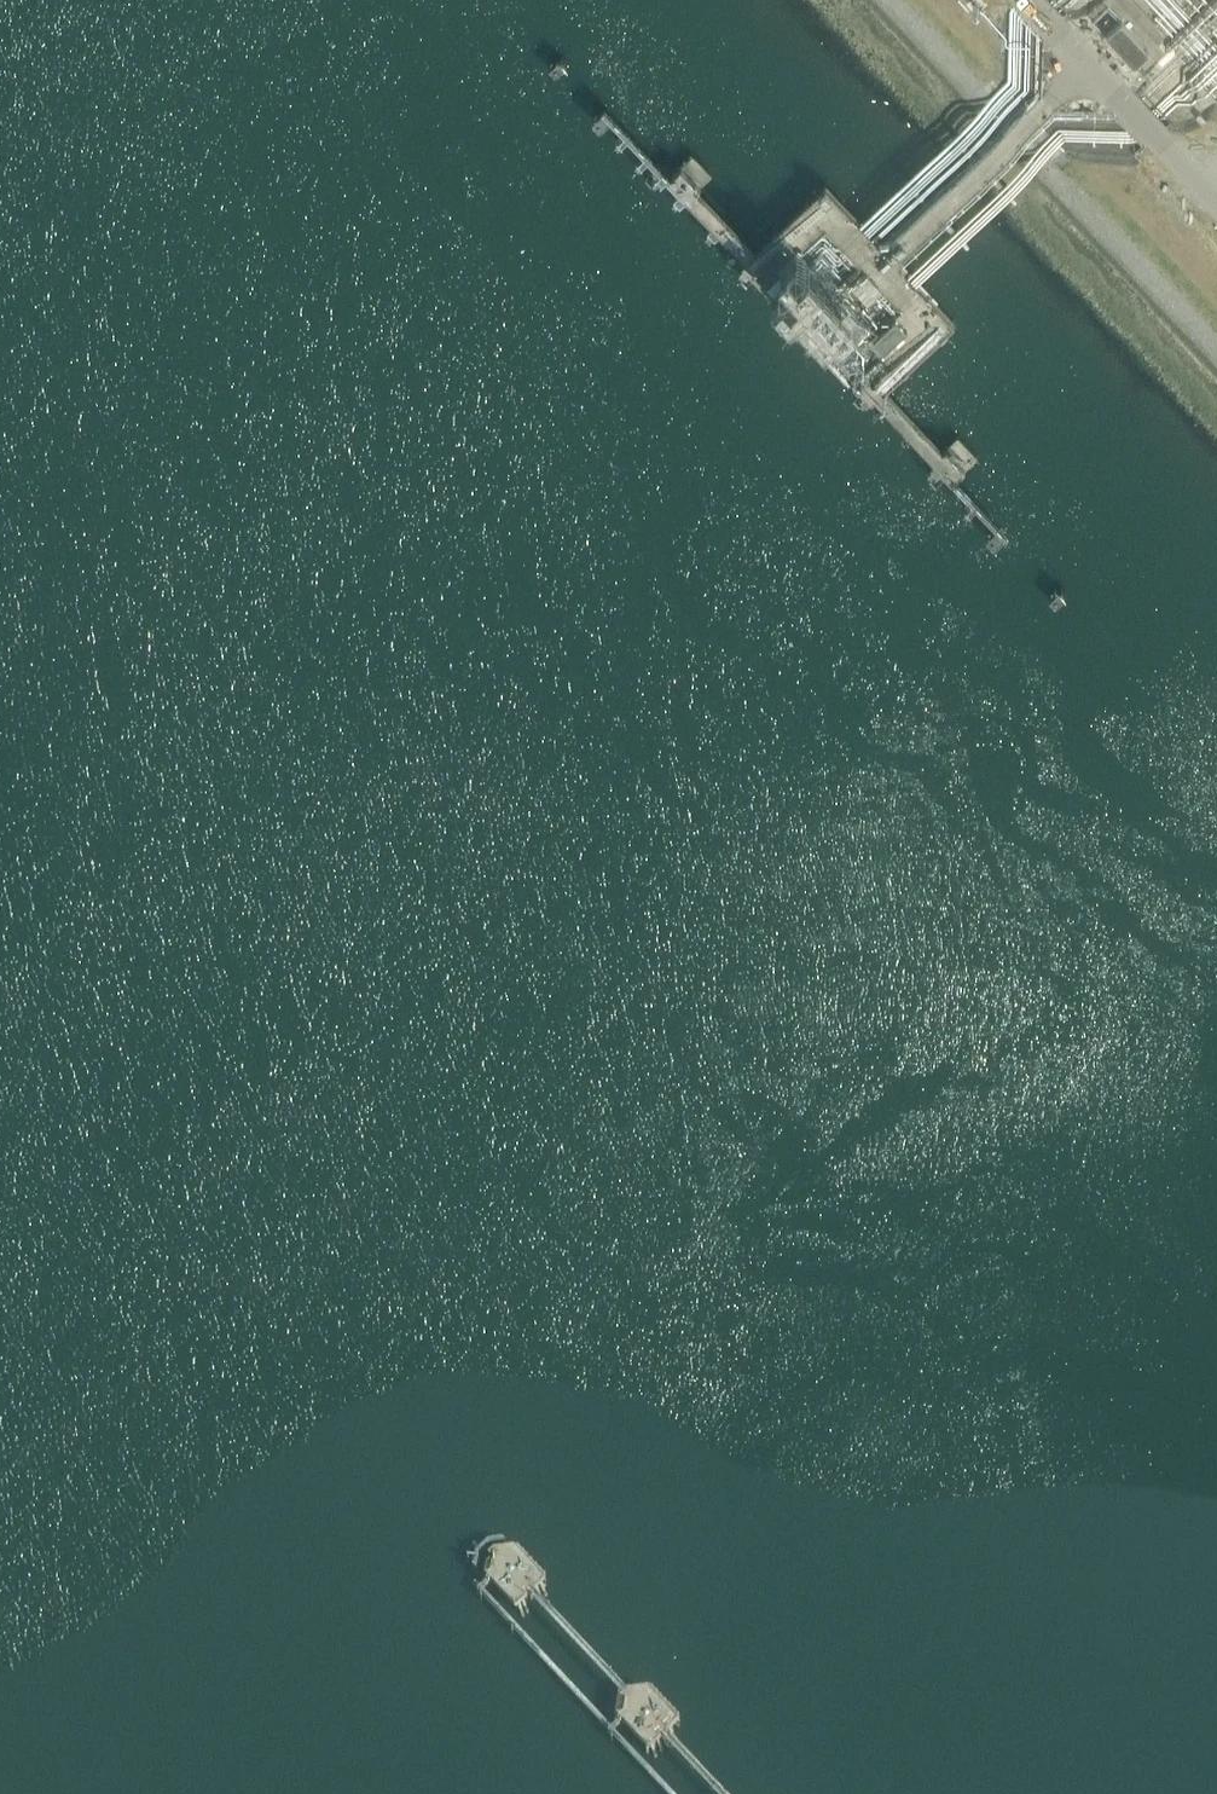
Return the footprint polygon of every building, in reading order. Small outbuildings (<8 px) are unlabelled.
[(1149,51),(1121,21),(1106,35),(1134,65),(1149,51)]
